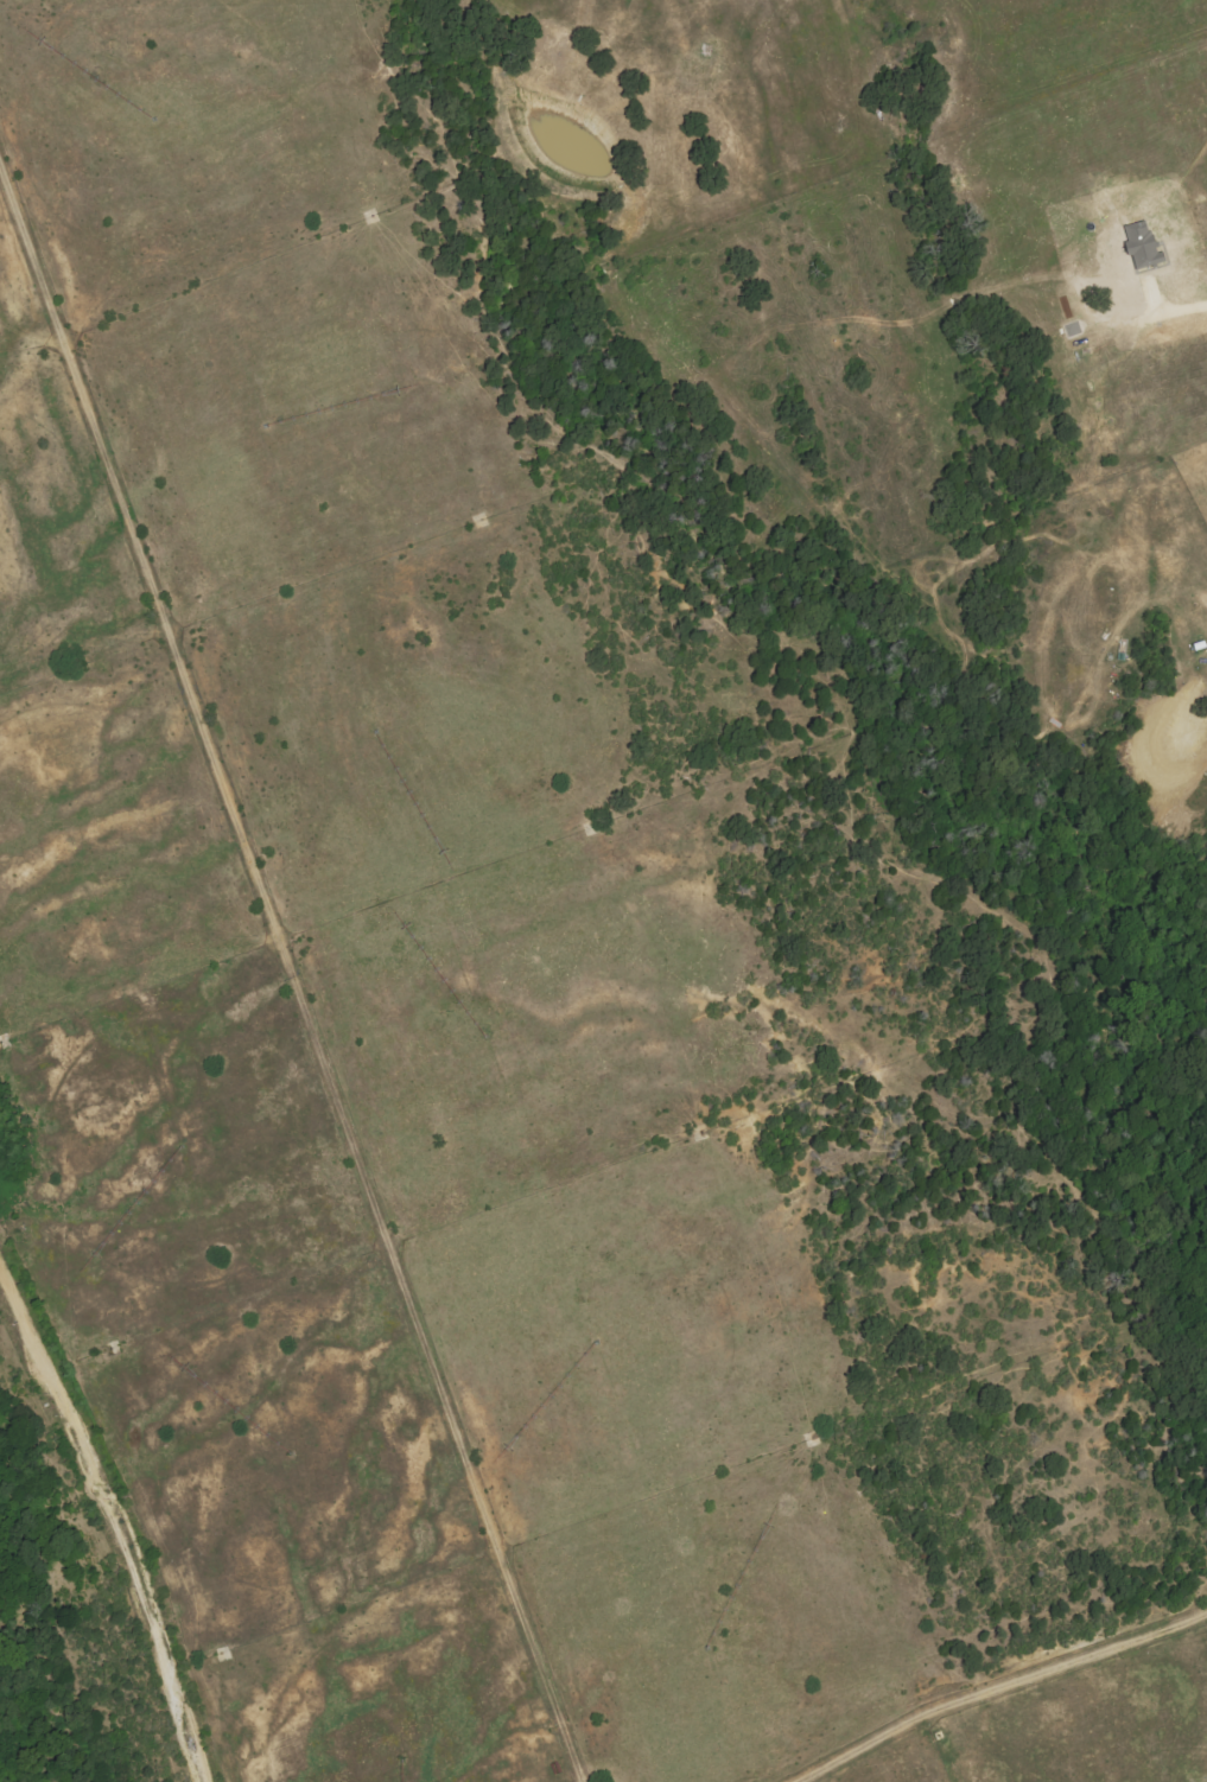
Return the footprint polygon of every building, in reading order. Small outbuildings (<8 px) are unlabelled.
[(1137,269),(1161,261),(1147,219),(1123,227),(1137,269)]
